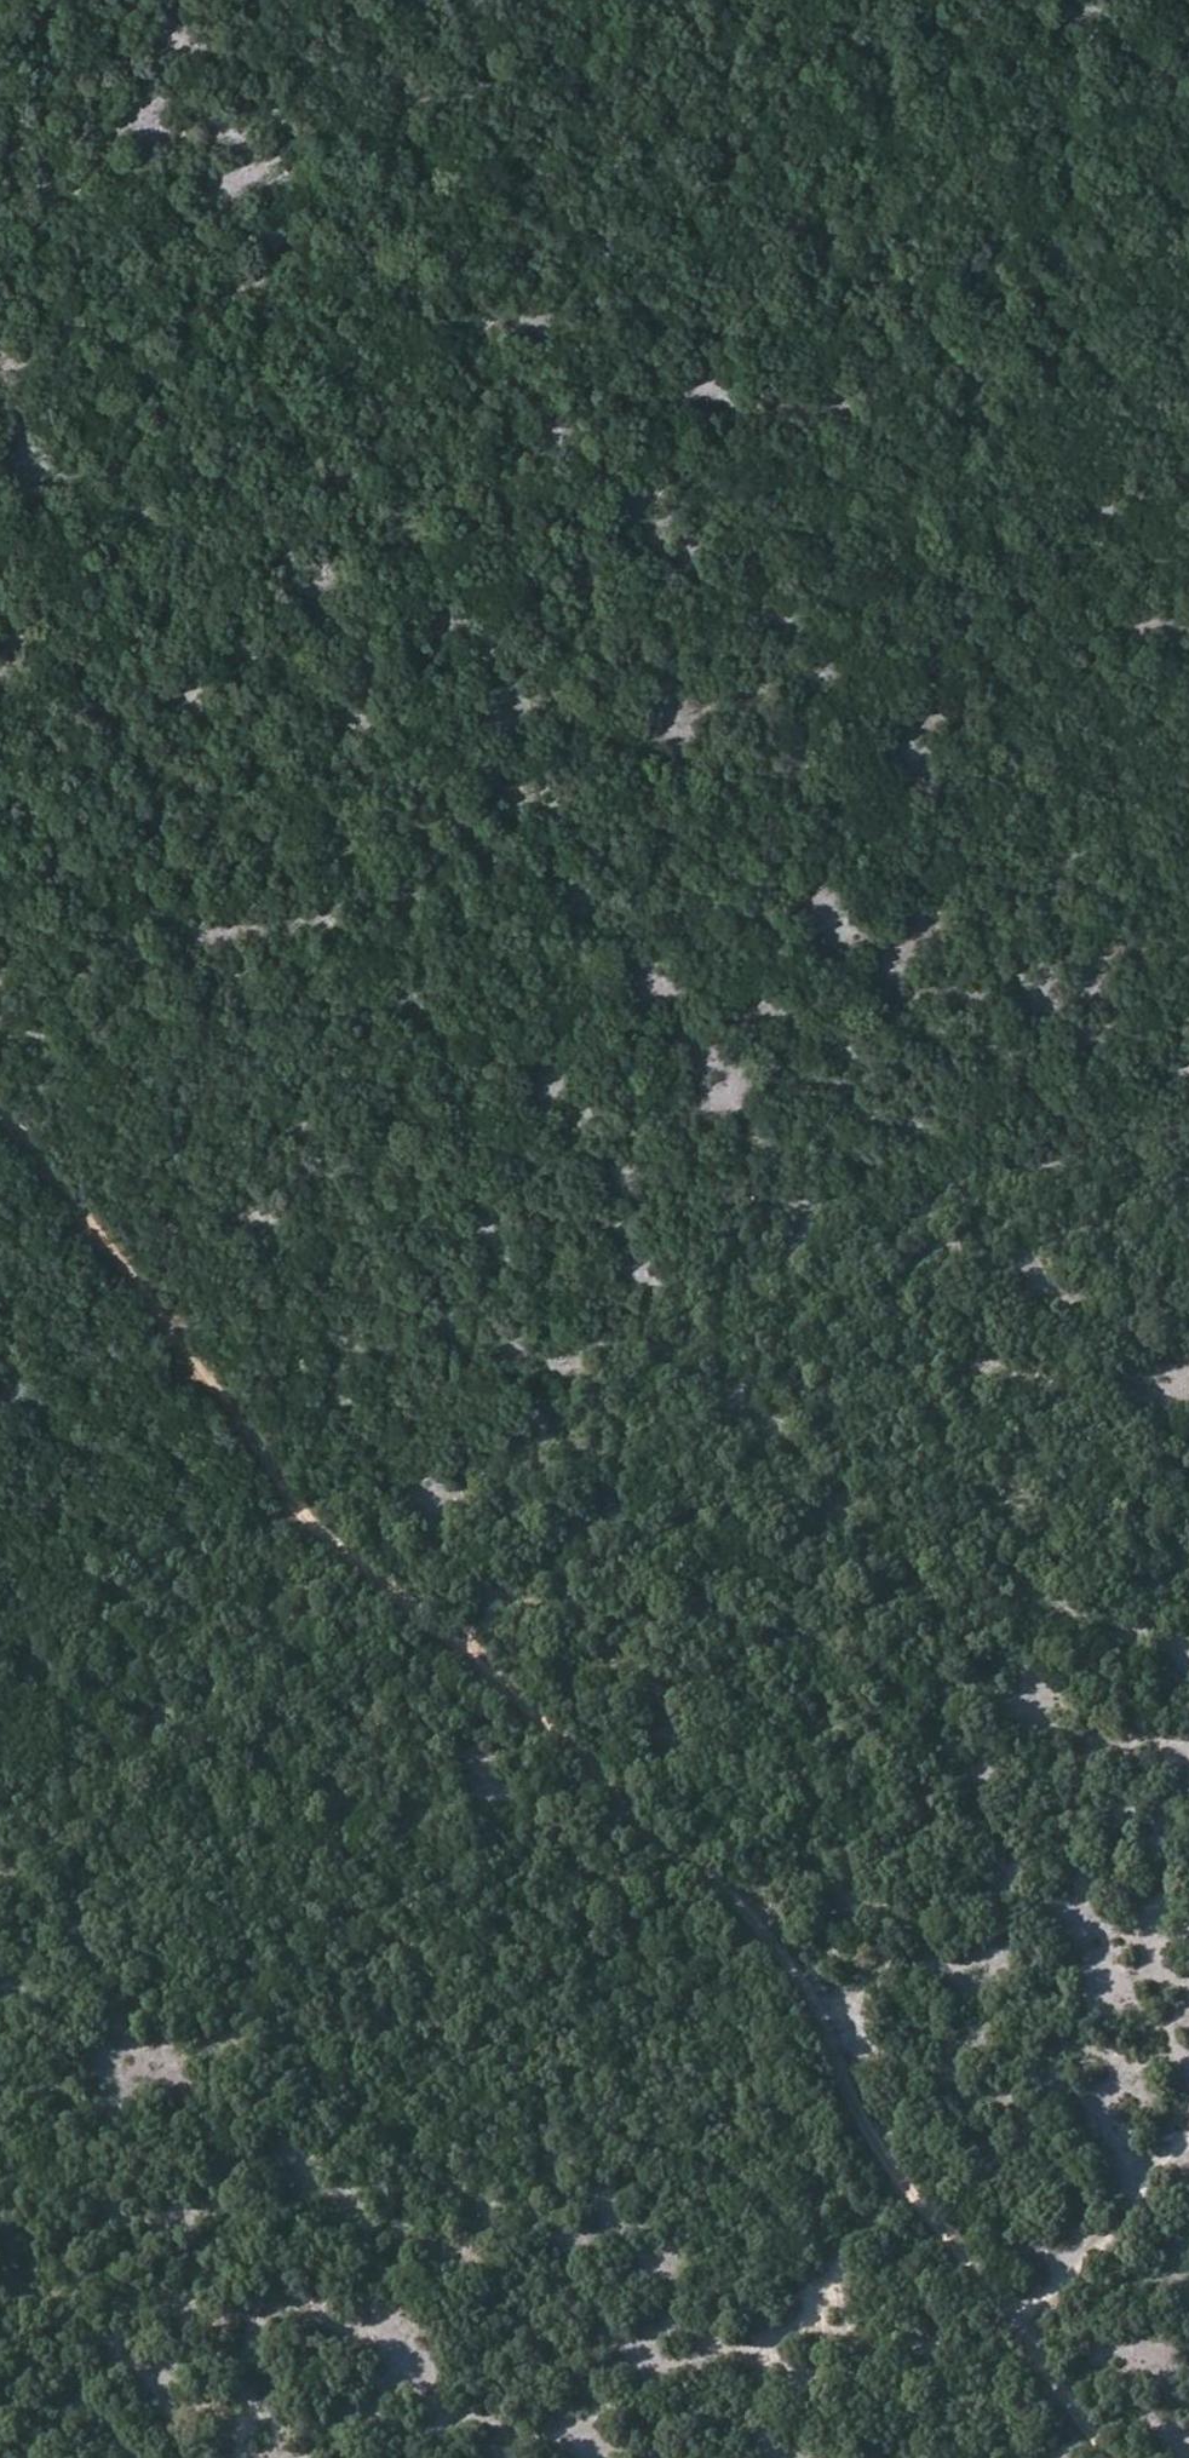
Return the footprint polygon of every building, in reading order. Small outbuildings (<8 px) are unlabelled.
[(1049,1683),(1025,1692),(1035,1715),(1058,1705),(1049,1683)]
